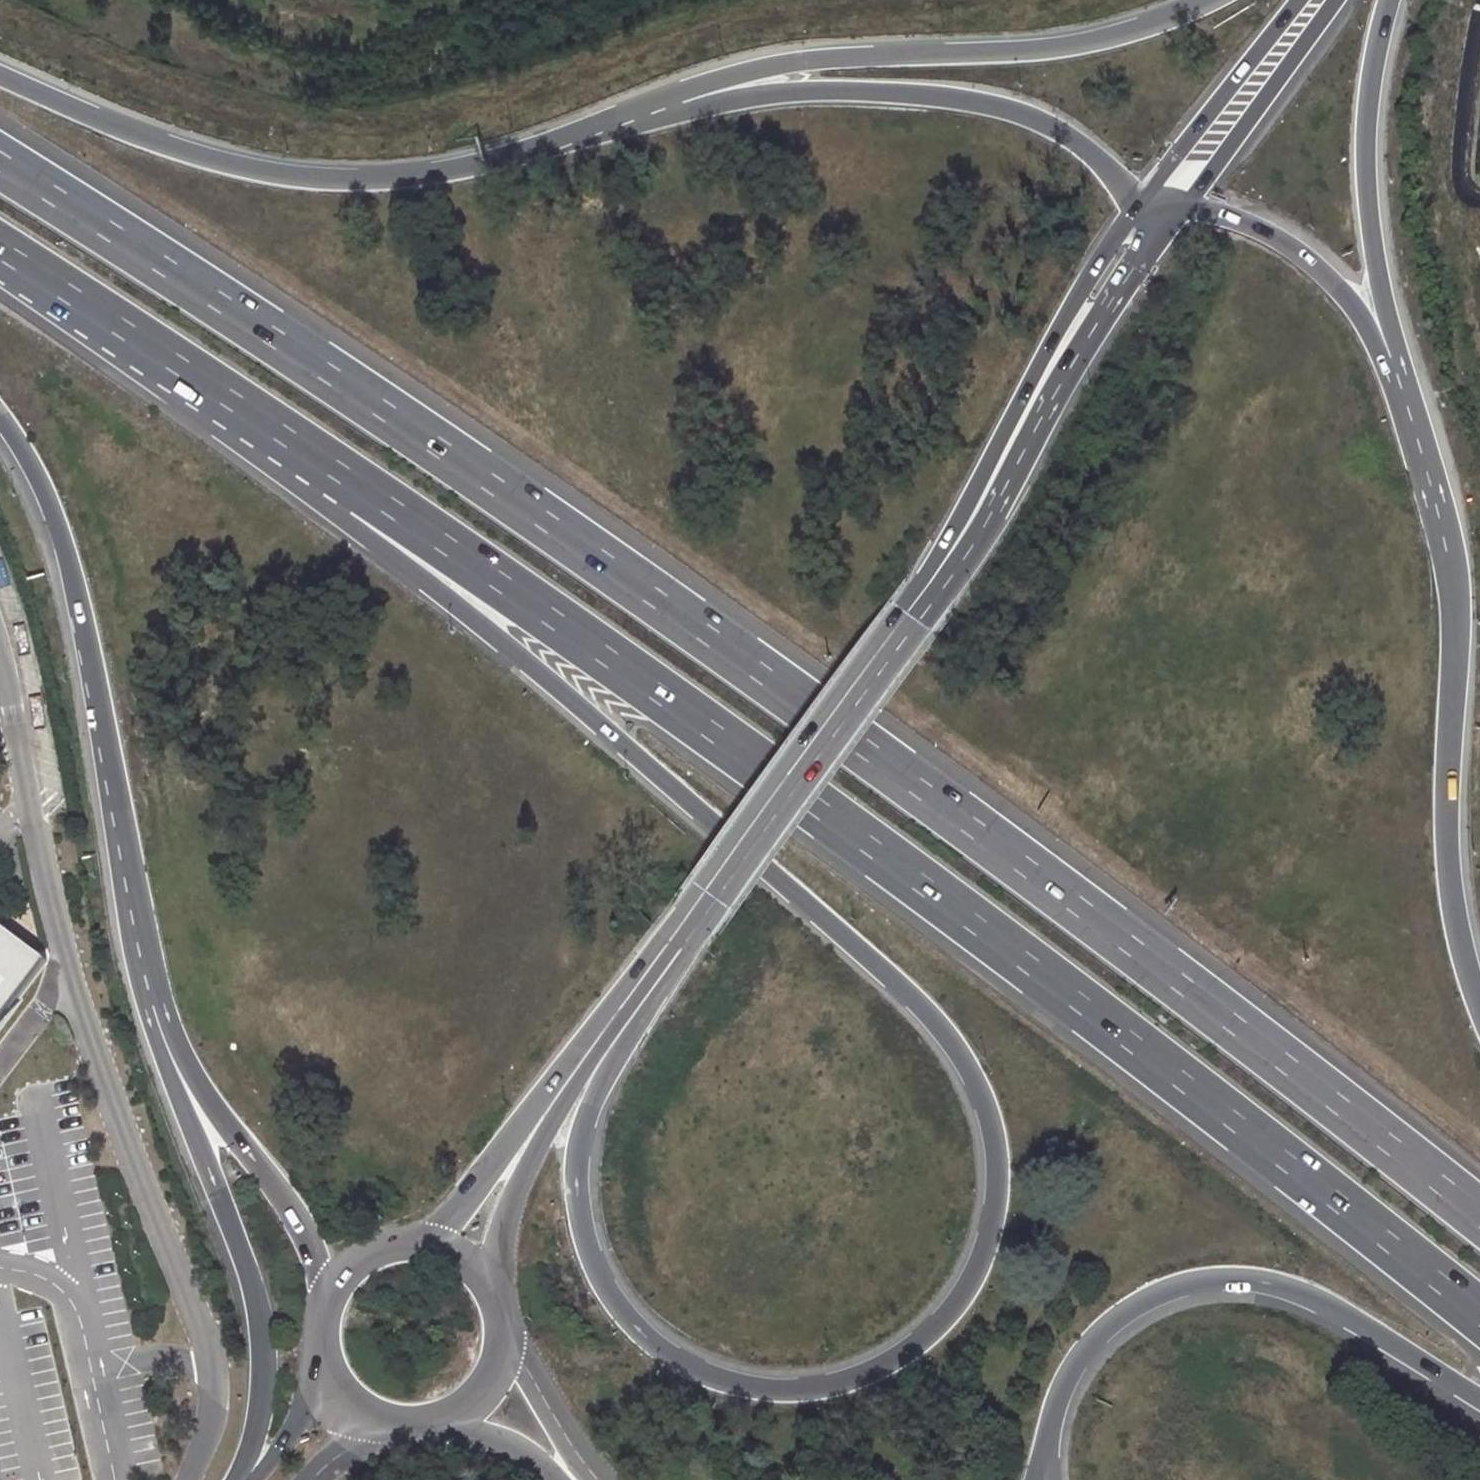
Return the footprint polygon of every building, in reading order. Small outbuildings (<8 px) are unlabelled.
[(47,960),(0,925),(0,1022),(47,960)]
